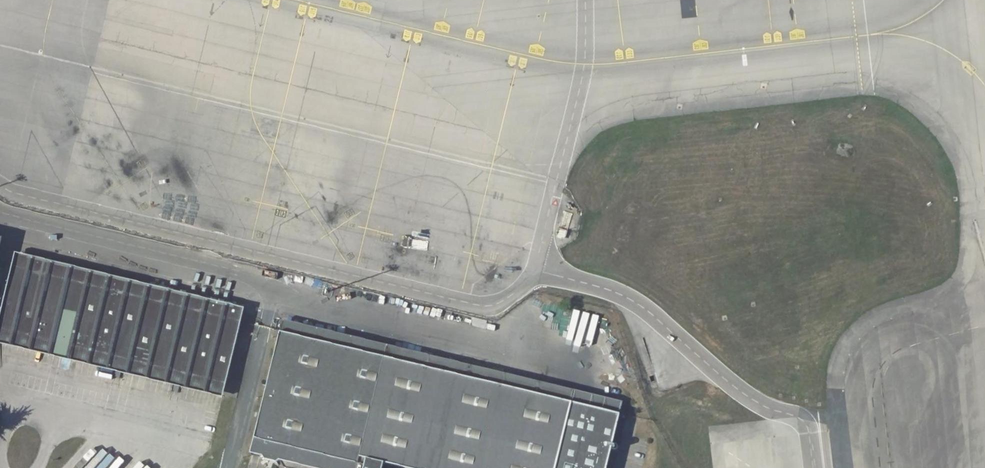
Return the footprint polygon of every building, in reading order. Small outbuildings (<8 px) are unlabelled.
[(224,399),(245,310),(15,254),(0,319),(0,345),(224,399)] [(384,359),(280,334),(250,454),(262,457),(265,461),(276,464),(280,462),(305,467),(607,467),(620,417),(384,359)]
